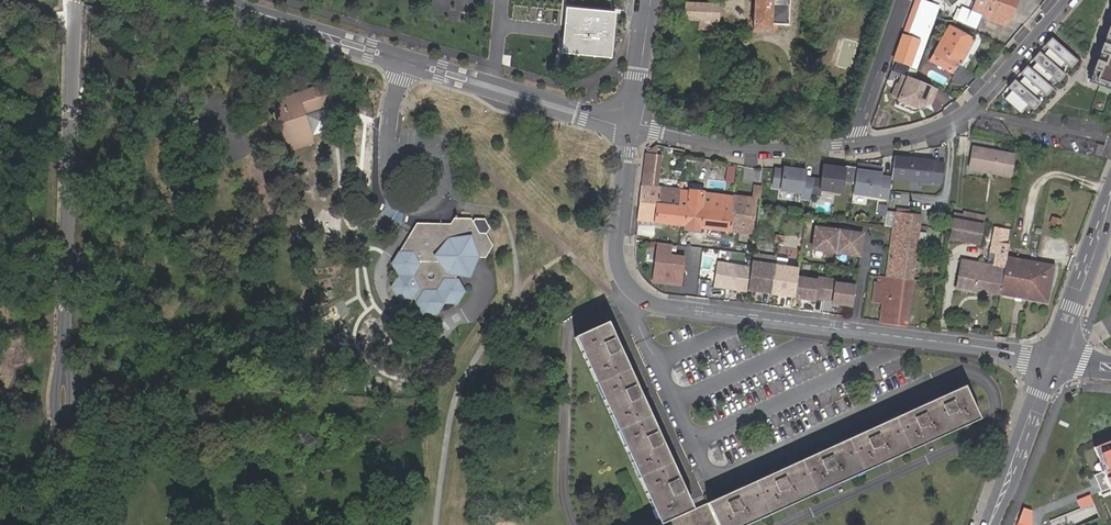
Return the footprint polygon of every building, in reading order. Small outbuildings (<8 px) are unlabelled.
[(753,30),(771,31),(771,24),(788,25),(789,0),(755,0),(753,30)] [(925,1),(925,0),(916,0),(895,61),(911,66),(916,68),(939,7),(925,1)] [(976,1),(991,7),(987,18),(1005,25),(1007,18),(1011,19),(1018,0),(976,0),(976,1)] [(718,21),(719,4),(686,3),(686,20),(700,21),(718,21)] [(981,15),(962,7),(956,20),(975,28),(981,15)] [(1088,81),(1110,89),(1110,18),(1088,81)] [(718,29),(718,21),(700,21),(700,28),(718,29)] [(827,25),(821,22),(817,30),(824,33),(827,25)] [(974,40),(949,26),(930,60),(952,73),(957,62),(961,64),(974,40)] [(1046,84),(1052,78),(1058,83),(1064,75),(1059,70),(1064,64),(1070,69),(1077,61),(1050,38),(1044,46),(1048,49),(1042,55),(1038,52),(1031,60),(1035,63),(1030,69),(1026,66),(1019,74),(1023,77),(1017,83),(1014,80),(1007,88),(1011,91),(1004,99),(1020,113),(1027,106),(1033,111),(1040,103),(1034,98),(1040,92),(1045,97),(1052,89),(1046,84)] [(936,90),(903,77),(900,86),(905,88),(899,101),(897,107),(911,112),(931,104),(936,90)] [(282,103),(272,107),(287,148),(315,139),(306,113),(330,104),(323,85),(281,98),(282,103)] [(905,88),(900,86),(897,85),(892,98),(899,101),(905,88)] [(1015,155),(974,147),(971,168),(1011,175),(1015,155)] [(651,148),(645,153),(639,200),(679,205),(680,190),(657,186),(653,186),(657,154),(658,149),(651,148)] [(900,179),(903,157),(894,156),(891,177),(900,179)] [(943,183),(944,164),(933,163),(933,161),(903,157),(900,179),(931,183),(932,182),(943,183)] [(889,198),(891,177),(882,176),(883,168),(857,164),(857,166),(855,181),(853,193),(889,198)] [(844,180),(845,168),(823,165),(822,179),(813,178),(811,193),(820,194),(821,190),(842,192),(844,180)] [(857,166),(846,165),(845,168),(844,180),(855,181),(857,166)] [(811,193),(813,178),(805,177),(806,170),(784,167),(784,169),(775,168),(773,187),(781,188),(781,190),(802,193),(801,197),(810,199),(811,193)] [(759,199),(761,186),(753,185),(751,198),(756,198),(759,199)] [(679,205),(639,200),(637,221),(684,226),(685,229),(700,231),(700,228),(752,234),(756,198),(751,198),(735,196),(734,197),(706,194),(706,192),(689,190),(689,191),(680,190),(679,205)] [(970,221),(983,224),(985,216),(964,212),(962,220),(954,219),(950,239),(966,242),(970,221)] [(921,216),(895,213),(893,227),(886,275),(913,279),(921,216)] [(457,302),(464,292),(455,276),(468,274),(478,257),(483,257),(490,244),(483,233),(477,231),(469,219),(456,217),(453,215),(450,220),(449,223),(416,224),(391,264),(396,274),(390,287),(397,299),(412,299),(415,294),(417,295),(415,302),(421,313),(437,314),(444,302),(457,302)] [(1061,228),(1063,219),(1052,217),(1050,226),(1061,228)] [(979,245),(983,224),(970,221),(966,242),(979,245)] [(1009,244),(1012,230),(996,227),(994,241),(1009,244)] [(837,255),(841,232),(816,229),(812,252),(837,255)] [(850,257),(853,234),(841,232),(837,255),(850,257)] [(784,244),(786,236),(775,234),(773,241),(784,244)] [(861,259),(863,240),(859,241),(857,240),(863,240),(864,235),(853,234),(850,257),(861,259)] [(957,287),(1000,294),(1007,256),(1009,244),(994,241),(989,263),(963,259),(957,287)] [(670,255),(672,243),(657,242),(652,283),(681,287),(685,257),(670,255)] [(1007,256),(1000,294),(1048,302),(1054,266),(1007,256)] [(748,290),(751,266),(717,261),(713,287),(747,292),(748,290)] [(776,266),(752,262),(751,266),(748,290),(773,294),(776,266)] [(800,269),(776,266),(773,294),(797,298),(799,278),(800,269)] [(880,321),(907,325),(913,279),(886,275),(886,277),(879,276),(877,288),(874,288),(871,308),(881,310),(880,321)] [(819,281),(799,278),(797,298),(816,300),(816,298),(825,299),(828,279),(819,278),(819,281)] [(837,280),(828,279),(825,299),(834,300),(833,303),(844,304),(847,285),(836,283),(837,280)] [(857,286),(847,285),(844,304),(853,306),(857,286)] [(962,390),(692,512),(605,321),(573,335),(660,524),(736,524),(975,417),(962,390)] [(1093,447),(1110,491),(1110,440),(1093,447)]
